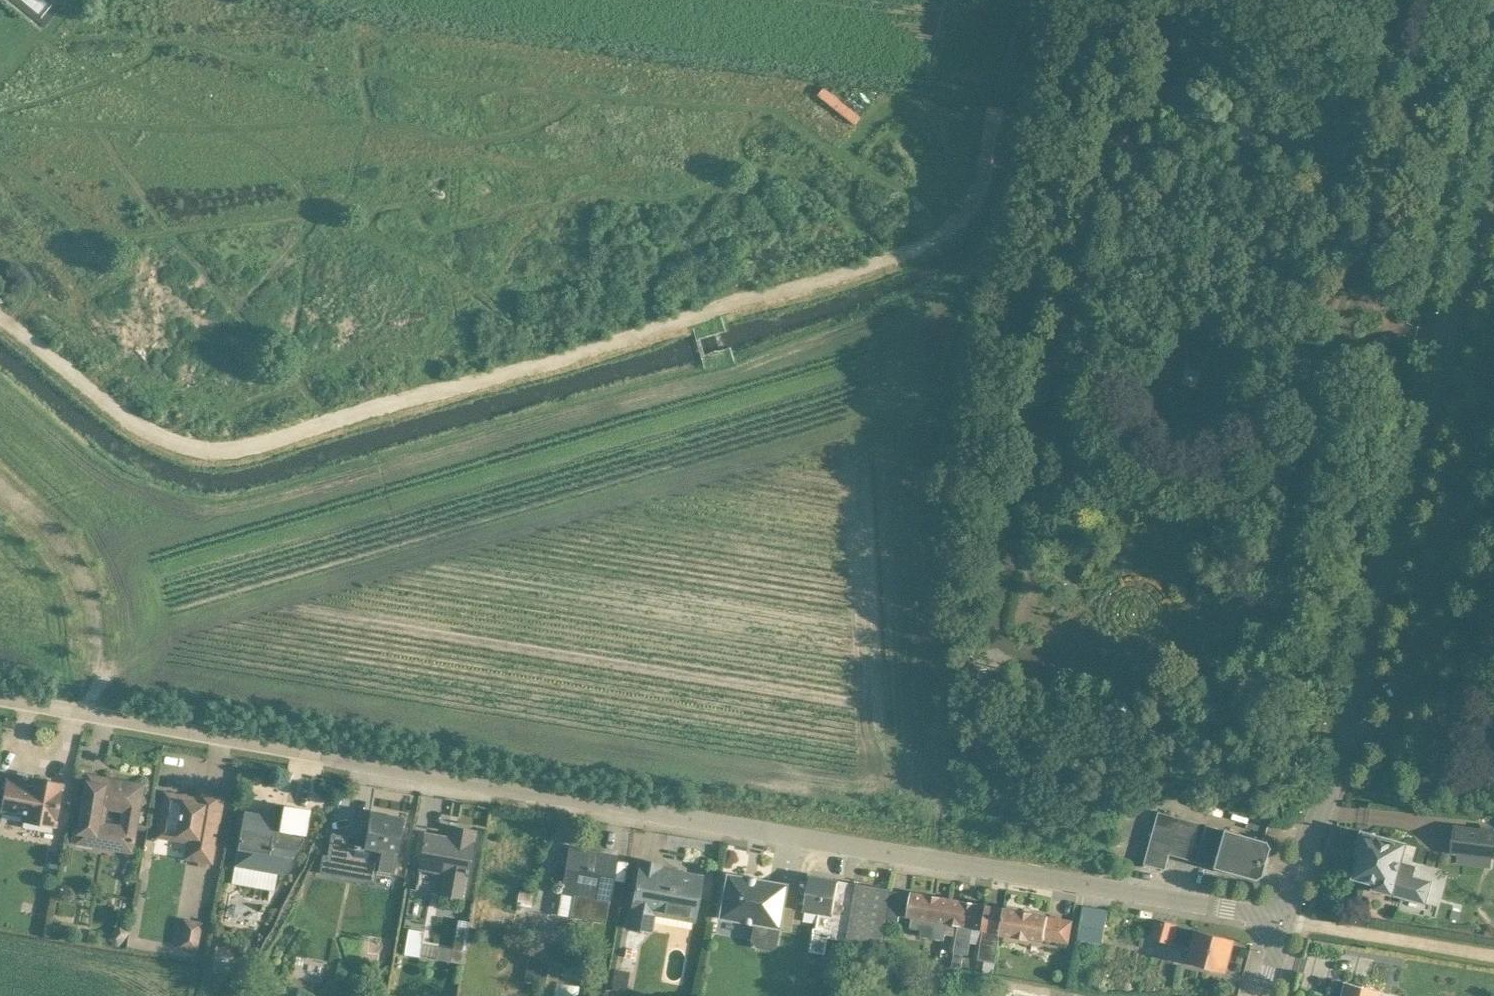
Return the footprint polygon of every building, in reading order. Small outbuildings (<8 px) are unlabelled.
[(815,80),(805,91),(839,124),(849,113),(815,80)] [(70,843),(131,855),(144,783),(83,772),(70,843)] [(52,829),(60,782),(29,776),(28,783),(1,778),(0,785),(0,812),(20,816),(18,823),(52,829)] [(185,858),(211,863),(225,793),(193,787),(191,798),(162,792),(154,838),(188,844),(185,858)] [(243,802),(233,864),(301,874),(304,849),(272,844),(277,807),(243,802)] [(322,872),(389,885),(402,818),(362,810),(357,840),(329,834),(322,872)] [(1195,859),(1262,879),(1273,842),(1206,821),(1195,859)] [(434,893),(461,898),(474,831),(446,826),(444,836),(424,832),(417,870),(438,874),(434,893)] [(1446,828),(1439,859),(1481,868),(1488,837),(1446,828)] [(1348,882),(1426,902),(1432,880),(1414,875),(1417,864),(1403,860),(1408,842),(1361,830),(1348,882)] [(567,922),(602,928),(614,854),(568,847),(560,894),(571,896),(567,922)] [(653,914),(691,921),(700,872),(637,860),(624,927),(650,932),(653,914)] [(800,912),(840,918),(846,881),(805,874),(800,912)] [(714,918),(776,929),(784,886),(722,875),(714,918)] [(876,890),(875,907),(886,908),(887,891),(876,890)] [(906,926),(975,940),(982,906),(913,891),(906,926)] [(998,934),(1066,944),(1069,920),(1002,910),(998,934)] [(1144,913),(1135,936),(1158,944),(1166,921),(1144,913)] [(180,942),(203,946),(208,920),(185,916),(180,942)] [(397,924),(395,949),(414,950),(416,925),(397,924)] [(1186,962),(1226,973),(1235,942),(1195,930),(1186,962)] [(1345,982),(1341,995),(1395,995),(1345,982)]
